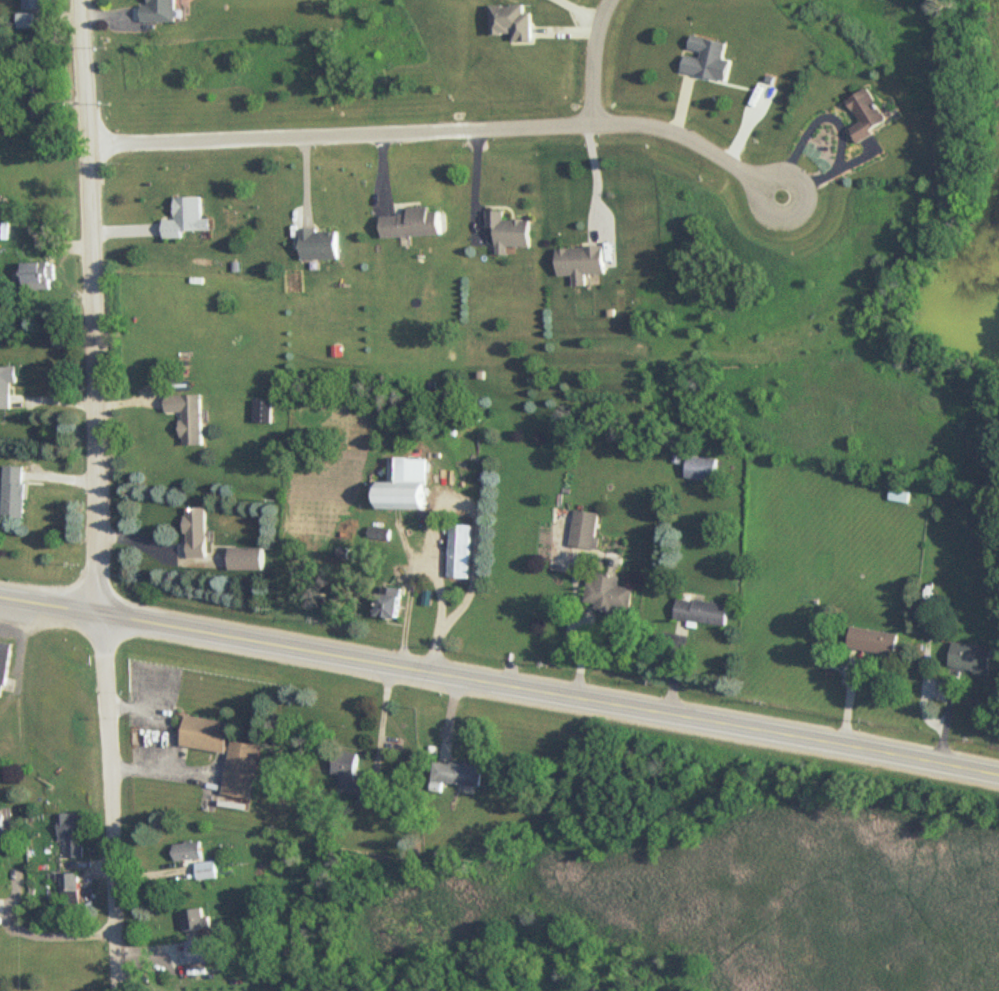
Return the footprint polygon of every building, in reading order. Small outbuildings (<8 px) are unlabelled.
[(45,9),(45,0),(24,0),(24,9),(45,9)] [(146,22),(181,22),(181,0),(153,0),(153,5),(146,5),(146,22)] [(534,42),(534,14),(526,14),(526,5),(493,5),(493,35),(515,35),(515,42),(534,42)] [(34,28),(34,15),(19,15),(19,28),(34,28)] [(686,72),(722,79),(730,42),(693,35),(686,72)] [(855,128),(861,140),(891,125),(873,89),(852,99),(864,123),(855,128)] [(178,220),(165,220),(165,239),(186,239),(185,231),(214,231),(214,219),(204,219),(203,197),(177,198),(178,220)] [(444,236),(444,212),(435,212),(434,207),(412,208),(412,216),(384,216),(384,238),(444,236)] [(511,247),(535,248),(536,221),(508,221),(509,212),(492,212),(491,229),(500,229),(500,256),(511,256),(511,247)] [(301,231),(301,259),(341,259),(341,231),(301,231)] [(589,286),(588,275),(610,275),(609,248),(559,249),(560,277),(575,276),(575,287),(589,286)] [(55,291),(55,263),(25,263),(25,291),(55,291)] [(19,383),(19,367),(0,367),(0,409),(13,409),(13,383),(19,383)] [(203,395),(166,396),(167,413),(184,413),(185,446),(204,446),(203,395)] [(273,423),(273,401),(255,401),(255,423),(273,423)] [(431,458),(392,458),(391,483),(382,483),(382,510),(431,510),(431,458)] [(720,459),(688,458),(688,481),(719,482),(720,459)] [(25,519),(25,466),(3,466),(3,519),(25,519)] [(913,493),(891,491),(890,502),(912,504),(913,493)] [(208,508),(189,508),(189,558),(208,558),(208,508)] [(572,546),(598,549),(602,513),(577,510),(572,546)] [(391,542),(392,531),(371,529),(369,540),(391,542)] [(233,571),(267,571),(267,548),(233,548),(233,571)] [(350,551),(339,551),(338,563),(349,564),(350,551)] [(465,560),(451,560),(451,578),(465,578),(465,560)] [(617,613),(617,608),(633,610),(635,589),(621,587),(622,576),(596,573),(595,582),(591,581),(588,609),(617,613)] [(406,618),(406,592),(385,592),(385,618),(406,618)] [(733,606),(680,598),(677,620),(729,628),(733,606)] [(898,657),(901,635),(853,627),(849,649),(898,657)] [(9,697),(9,642),(0,642),(0,697),(9,697)] [(992,676),(996,650),(954,643),(950,669),(992,676)] [(189,716),(184,745),(228,752),(233,724),(189,716)] [(235,739),(225,793),(254,798),(264,745),(235,739)] [(363,754),(338,752),(337,775),(345,776),(344,796),(368,797),(369,776),(362,776),(363,754)] [(487,766),(437,762),(435,783),(485,787),(487,766)] [(85,860),(85,814),(59,814),(59,844),(61,844),(61,860),(85,860)] [(177,862),(206,862),(206,843),(177,843),(177,862)] [(221,879),(219,862),(199,864),(201,881),(221,879)] [(81,905),(81,875),(62,875),(62,905),(81,905)] [(215,928),(214,917),(207,918),(205,909),(185,912),(188,932),(215,928)]
